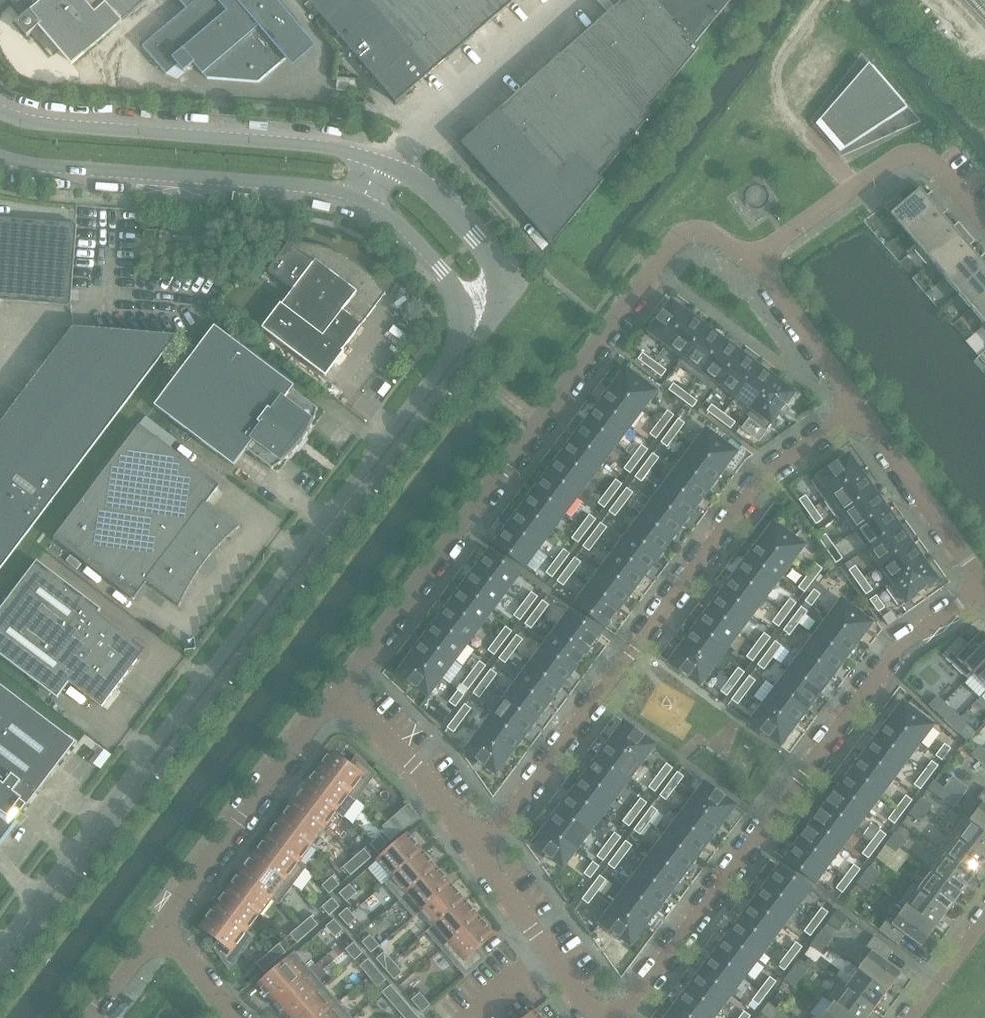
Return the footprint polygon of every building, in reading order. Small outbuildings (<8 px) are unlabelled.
[(9,1),(23,17),(16,24),(27,37),(30,34),(40,26),(49,37),(72,64),(123,20),(146,0),(10,0),(9,1)] [(186,9),(142,46),(167,75),(178,65),(184,72),(195,63),(207,78),(258,83),(309,39),(281,6),(276,0),(178,0),(186,9)] [(396,103),(428,75),(461,48),(493,20),(516,0),(307,0),(396,103)] [(461,143),(551,245),(577,214),(604,181),(600,177),(625,147),(651,115),(647,112),(673,81),(699,49),(694,45),(720,15),(732,0),(623,0),(611,11),(581,37),(551,63),(522,90),(491,116),(461,143)] [(907,108),(869,64),(816,125),(840,152),(907,108)] [(338,78),(336,90),(357,92),(358,80),(338,78)] [(905,231),(940,202),(932,193),(926,198),(920,190),(905,203),(900,196),(884,207),(905,231)] [(915,250),(947,222),(942,215),(947,211),(940,202),(905,231),(918,246),(914,249),(915,250)] [(70,305),(76,225),(74,225),(0,219),(0,300),(70,305)] [(928,266),(966,233),(958,224),(953,229),(947,222),(915,250),(928,266)] [(144,230),(143,245),(154,246),(156,231),(144,230)] [(160,232),(159,242),(171,243),(172,233),(160,232)] [(945,278),(974,253),(968,247),(974,242),(966,233),(928,266),(932,263),(945,278)] [(280,304),(262,328),(325,376),(344,352),(342,350),(360,326),(385,293),(374,279),(364,270),(362,268),(352,260),(349,258),(337,252),(335,251),(322,247),(320,246),(307,244),(276,241),(276,243),(288,244),(267,271),(293,290),(282,305),(280,304)] [(160,246),(160,256),(170,257),(171,247),(160,246)] [(984,270),(984,255),(979,260),(974,253),(945,278),(958,293),(984,270)] [(984,297),(984,270),(958,293),(971,309),(984,297)] [(984,324),(984,297),(971,309),(984,323),(980,327),(981,328),(984,324)] [(667,346),(690,315),(671,301),(648,332),(667,346)] [(684,359),(707,328),(690,315),(667,346),(683,358),(684,359)] [(214,326),(154,406),(234,466),(246,450),(272,470),(274,469),(284,461),(293,453),(301,443),(308,432),(314,421),(318,409),(287,386),(290,383),(214,326)] [(58,493),(78,467),(85,457),(99,439),(177,336),(73,327),(29,386),(8,414),(0,424),(0,570),(58,493)] [(696,378),(724,341),(707,328),(684,359),(683,358),(678,364),(696,378)] [(718,384),(741,354),(724,341),(696,378),(715,392),(720,385),(718,384)] [(654,362),(643,353),(638,359),(650,368),(654,362)] [(736,397),(759,367),(741,354),(718,384),(720,385),(736,397)] [(666,371),(654,362),(650,368),(662,377),(666,371)] [(753,410),(776,380),(759,367),(736,397),(752,410),(753,410)] [(656,392),(625,369),(612,387),(642,410),(656,392)] [(766,431),(794,393),(776,380),(753,410),(752,410),(747,416),(766,431)] [(685,393),(674,384),(669,390),(680,399),(685,393)] [(642,410),(612,387),(599,405),(629,428),(642,410)] [(697,402),(685,393),(680,399),(692,408),(697,402)] [(629,428),(599,405),(586,422),(616,445),(629,428)] [(724,414),(712,405),(707,411),(719,420),(724,414)] [(665,427),(674,415),(667,411),(659,422),(665,427)] [(736,423),(724,414),(719,420),(731,429),(736,423)] [(676,436),(685,424),(678,419),(669,431),(676,436)] [(616,445),(586,422),(573,439),(603,462),(616,445)] [(656,439),(665,427),(659,422),(650,434),(656,439)] [(139,425),(54,539),(133,599),(147,582),(178,606),(178,607),(179,607),(182,601),(190,585),(200,570),(204,573),(208,572),(211,569),(213,565),(213,561),(210,557),(212,554),(225,540),(239,527),(239,526),(238,527),(206,503),(219,486),(139,425)] [(753,435),(741,426),(736,433),(748,442),(753,435)] [(737,453),(706,430),(692,448),(723,471),(737,453)] [(667,448),(676,436),(669,431),(661,443),(667,448)] [(603,462),(573,439),(560,457),(590,480),(603,462)] [(639,462),(648,450),(641,445),(633,457),(639,462)] [(723,471),(692,448),(679,465),(710,488),(723,471)] [(650,470),(659,458),(653,453),(644,465),(650,470)] [(824,501),(862,474),(849,455),(811,482),(824,501)] [(590,480),(560,457),(547,474),(577,497),(590,480)] [(630,474),(639,462),(633,457),(624,469),(630,474)] [(641,482),(650,470),(644,465),(635,477),(641,482)] [(710,488),(679,465),(666,482),(697,505),(710,488)] [(577,497),(547,474),(534,491),(565,514),(577,497)] [(843,514),(874,491),(862,474),(824,501),(837,519),(844,515),(843,514)] [(613,496),(622,485),(616,480),(607,492),(613,496)] [(697,505),(666,482),(653,500),(684,523),(697,505)] [(624,505),(633,493),(627,488),(618,500),(624,505)] [(565,514),(534,491),(521,509),(551,532),(565,514)] [(855,531),(887,509),(874,491),(843,514),(844,515),(855,531)] [(604,508),(613,496),(607,492),(598,503),(604,508)] [(814,508),(806,495),(799,500),(807,512),(814,508)] [(615,517),(624,505),(618,500),(609,512),(615,517)] [(684,523),(653,500),(640,517),(671,540),(684,523)] [(822,520),(814,508),(807,512),(816,524),(822,520)] [(551,532),(521,509),(508,526),(538,549),(551,532)] [(868,549),(899,527),(887,509),(855,531),(868,549)] [(587,532),(596,520),(589,515),(580,527),(587,532)] [(671,540),(640,517),(627,534),(658,557),(671,540)] [(598,540),(607,528),(600,523),(592,535),(598,540)] [(805,546),(774,523),(760,541),(791,564),(805,546)] [(538,549),(508,526),(494,544),(525,567),(538,549)] [(578,543),(587,532),(580,527),(571,538),(578,543)] [(880,567),(912,544),(899,527),(868,549),(880,567)] [(658,557),(627,534),(614,552),(645,575),(658,557)] [(834,546),(826,534),(819,539),(827,551),(834,546)] [(589,552),(598,540),(592,535),(583,547),(589,552)] [(791,564),(760,541),(747,558),(778,581),(791,564)] [(892,584),(924,562),(912,544),(880,567),(892,583),(892,584)] [(842,559),(834,546),(827,551),(836,563),(842,559)] [(561,566),(570,554),(563,549),(555,561),(561,566)] [(520,574),(489,551),(476,569),(506,592),(520,574)] [(645,575),(614,552),(601,569),(632,592),(645,575)] [(572,574),(581,562),(575,558),(566,570),(572,574)] [(778,581),(747,558),(734,575),(765,598),(778,581)] [(0,610),(0,655),(57,698),(69,683),(102,707),(137,661),(146,649),(134,640),(98,613),(101,610),(37,561),(0,610)] [(552,578),(561,566),(555,561),(546,573),(552,578)] [(900,607),(938,580),(924,562),(892,584),(892,583),(885,588),(900,607)] [(814,581),(823,569),(816,564),(807,576),(814,581)] [(864,578),(855,566),(849,571),(857,583),(864,578)] [(506,592),(476,569),(463,586),(493,609),(506,592)] [(632,592),(601,569),(588,586),(619,609),(632,592)] [(563,586),(572,574),(566,570),(557,581),(563,586)] [(765,598),(734,575),(721,593),(752,616),(765,598)] [(805,593),(814,581),(807,576),(798,588),(805,593)] [(872,590),(864,578),(857,583),(866,595),(872,590)] [(493,609),(463,586),(450,603),(480,626),(493,609)] [(619,609),(588,586),(575,605),(605,628),(619,609)] [(812,607),(821,595),(814,590),(805,602),(812,607)] [(529,609),(538,597),(531,592),(522,604),(529,609)] [(752,616),(721,593),(708,610),(739,633),(752,616)] [(885,607),(876,596),(870,600),(878,612),(885,607)] [(788,615),(796,604),(790,599),(781,611),(788,615)] [(540,617),(549,605),(542,600),(533,612),(540,617)] [(872,623),(842,600),(828,618),(858,641),(872,623)] [(480,626),(450,603),(437,621),(467,644),(480,626)] [(520,621),(529,609),(522,604),(513,616),(520,621)] [(799,624),(808,612),(801,607),(792,619),(799,624)] [(739,633),(708,610),(695,627),(726,650),(739,633)] [(601,634),(570,611),(556,629),(587,652),(601,634)] [(779,627),(788,615),(781,611),(772,622),(779,627)] [(531,629),(540,617),(533,612),(525,624),(531,629)] [(858,641),(828,618),(815,636),(845,659),(858,641)] [(790,636),(799,624),(792,619),(783,631),(790,636)] [(467,644),(437,621),(424,638),(454,661),(467,644)] [(503,644),(512,632),(505,627),(497,639),(503,644)] [(726,650),(695,627),(682,644),(713,668),(726,650)] [(587,652),(556,629),(543,647),(574,670),(587,652)] [(984,661),(984,635),(981,631),(967,646),(959,638),(942,655),(968,680),(973,675),(973,674),(984,661)] [(762,650),(771,638),(764,633),(755,645),(762,650)] [(514,652),(523,640),(517,635),(508,647),(514,652)] [(845,659),(815,636),(802,653),(833,676),(845,659)] [(454,661),(424,638),(411,655),(442,678),(454,661)] [(494,655),(503,644),(497,639),(488,651),(494,655)] [(773,658),(782,646),(775,641),(766,653),(773,658)] [(713,668),(682,644),(669,663),(699,686),(713,668)] [(753,662),(762,650),(755,645),(746,657),(753,662)] [(505,664),(514,652),(508,647),(499,659),(505,664)] [(574,670),(543,647),(530,664),(561,687),(574,670)] [(764,670),(773,658),(766,653),(757,665),(764,670)] [(833,676),(802,653),(789,670),(820,693),(833,676)] [(442,678),(411,655),(397,673),(428,697),(442,678)] [(477,678),(486,666),(480,661),(471,673),(477,678)] [(973,674),(973,675),(984,686),(984,661),(973,674)] [(561,687),(530,664),(517,681),(548,704),(561,687)] [(736,685),(745,673),(738,668),(729,680),(736,685)] [(488,686),(497,674),(491,670),(482,681),(488,686)] [(820,693),(789,670),(776,688),(807,711),(820,693)] [(468,690),(477,678),(471,673),(462,685),(468,690)] [(747,693),(756,681),(749,676),(740,688),(747,693)] [(727,697),(736,685),(729,680),(720,692),(727,697)] [(479,698),(488,686),(482,681),(473,693),(479,698)] [(548,704),(517,681),(504,698),(535,721),(548,704)] [(16,820),(9,815),(14,809),(21,813),(75,742),(0,685),(0,841),(16,820)] [(738,705),(747,693),(740,688),(731,700),(738,705)] [(807,711),(776,688),(763,705),(794,728),(807,711)] [(455,707),(464,695),(458,690),(449,702),(455,707)] [(936,712),(944,703),(937,696),(929,705),(936,712)] [(535,721),(504,698),(491,716),(522,739),(535,721)] [(933,725),(903,702),(889,721),(920,744),(933,725)] [(441,703),(432,715),(443,723),(452,712),(441,703)] [(462,721),(471,709),(465,704),(456,716),(462,721)] [(794,728),(763,705),(749,723),(780,746),(794,728)] [(952,727),(960,718),(953,711),(944,720),(952,727)] [(453,733),(462,721),(456,716),(447,728),(453,733)] [(522,739),(491,716),(479,733),(509,756),(522,739)] [(976,732),(960,718),(952,727),(967,741),(976,732)] [(920,744),(889,721),(876,738),(907,761),(920,744)] [(655,745),(624,722),(610,740),(641,763),(655,745)] [(509,756),(479,733),(465,751),(496,774),(509,756)] [(907,761),(876,738),(863,755),(894,778),(907,761)] [(641,763),(610,740),(598,758),(628,781),(641,763)] [(984,754),(984,745),(982,743),(971,754),(979,761),(984,754)] [(942,761),(950,750),(951,749),(944,744),(935,756),(942,761)] [(356,799),(375,774),(357,756),(350,766),(331,752),(317,770),(356,799)] [(894,778),(863,755),(850,772),(881,795),(894,778)] [(628,781),(598,758),(585,775),(615,798),(628,781)] [(929,778),(937,767),(938,766),(932,761),(923,773),(929,778)] [(664,780),(673,769),(666,764),(657,776),(664,780)] [(356,799),(317,770),(304,787),(343,817),(356,799)] [(675,789),(684,777),(677,772),(669,784),(675,789)] [(881,795),(850,772),(837,790),(868,813),(881,795)] [(920,790),(929,778),(923,773),(914,785),(920,790)] [(615,798),(585,775),(572,792),(602,815),(615,798)] [(655,792),(664,780),(657,776),(649,787),(655,792)] [(938,796),(944,788),(934,781),(928,789),(938,796)] [(736,806),(705,783),(691,801),(722,824),(736,806)] [(666,801),(675,789),(669,784),(660,796),(666,801)] [(343,817),(304,787),(291,804),(324,829),(336,813),(342,818),(343,817)] [(984,788),(977,799),(983,803),(970,820),(984,832),(984,788)] [(868,813),(837,790),(824,807),(855,830),(868,813)] [(602,815),(572,792),(559,809),(589,833),(602,815)] [(903,812),(912,801),(906,796),(897,808),(903,812)] [(638,815),(647,803),(641,798),(632,810),(638,815)] [(925,814),(931,805),(921,798),(915,806),(925,814)] [(722,824),(691,801),(678,818),(709,841),(722,824)] [(324,829),(291,804),(279,821),(311,846),(324,829)] [(649,823),(658,811),(651,806),(643,818),(649,823)] [(919,821),(925,814),(915,806),(909,814),(919,821)] [(855,830),(824,807),(811,824),(842,847),(855,830)] [(894,824),(903,812),(897,808),(888,819),(894,824)] [(589,833),(559,809),(546,827),(577,850),(589,833)] [(629,827),(638,815),(632,810),(623,822),(629,827)] [(970,820),(965,815),(951,833),(984,859),(984,832),(970,820)] [(640,835),(649,823),(643,818),(634,830),(640,835)] [(709,841),(678,818),(665,835),(696,858),(709,841)] [(401,832),(391,819),(382,826),(393,839),(401,832)] [(311,846),(279,821),(266,839),(304,868),(305,867),(299,862),(311,846)] [(842,847),(811,824),(798,842),(829,865),(842,847)] [(577,850),(546,827),(532,845),(563,868),(577,850)] [(877,847),(885,836),(886,835),(880,830),(871,842),(877,847)] [(612,850),(621,838),(615,833),(606,845),(612,850)] [(899,848),(905,840),(895,833),(889,841),(899,848)] [(951,833),(938,851),(943,856),(944,855),(973,877),(984,862),(984,859),(951,833)] [(385,883),(422,851),(408,834),(377,861),(391,877),(385,882),(385,883)] [(377,853),(387,844),(380,835),(369,844),(377,853)] [(696,858),(665,835),(652,853),(683,876),(696,858)] [(304,868),(266,839),(253,856),(292,885),(304,868)] [(624,858),(633,847),(626,841),(617,853),(624,858)] [(893,856),(899,848),(889,841),(883,849),(893,856)] [(829,865),(798,842),(785,860),(815,883),(829,865)] [(868,859),(877,847),(871,842),(862,854),(868,859)] [(603,861),(612,850),(606,845),(597,857),(603,861)] [(361,867),(371,858),(364,849),(353,858),(361,867)] [(400,900),(437,868),(422,851),(385,883),(400,900)] [(615,870),(624,858),(617,853),(608,865),(615,870)] [(683,876),(652,853),(639,870),(670,893),(683,876)] [(973,877),(944,855),(943,856),(931,872),(961,894),(973,877)] [(292,885),(253,856),(240,873),(278,903),(292,885)] [(350,876),(361,867),(353,858),(343,867),(350,876)] [(590,879),(599,867),(593,862),(584,874),(590,879)] [(851,881),(859,871),(860,870),(854,865),(845,877),(851,881)] [(810,889),(780,866),(766,884),(797,907),(810,889)] [(873,883),(879,875),(869,867),(863,875),(873,883)] [(414,916),(451,884),(437,868),(400,900),(414,916)] [(670,893),(639,870),(626,887),(657,910),(670,893)] [(961,894),(931,872),(919,889),(918,890),(948,912),(961,894)] [(278,903),(240,873),(227,891),(259,915),(271,899),(278,904),(278,903)] [(867,891),(873,883),(863,875),(857,883),(867,891)] [(329,894),(340,885),(332,876),(322,886),(329,894)] [(597,892),(606,880),(600,876),(591,888),(597,892)] [(842,893),(851,881),(845,877),(836,888),(842,893)] [(346,902),(357,893),(350,884),(339,894),(346,902)] [(428,932),(465,901),(451,884),(414,916),(415,917),(421,912),(433,926),(427,931),(428,932)] [(797,907),(766,884),(753,902),(784,925),(797,907)] [(948,912),(918,890),(919,889),(913,884),(899,903),(905,908),(905,907),(935,929),(948,912)] [(657,910),(626,887),(613,905),(644,928),(657,910)] [(588,904),(597,892),(591,888),(582,899),(588,904)] [(259,915),(227,891),(214,908),(253,937),(253,936),(247,931),(259,915)] [(329,916),(340,907),(332,898),(322,907),(329,916)] [(442,949),(479,917),(465,901),(428,932),(442,949)] [(784,925),(753,902),(740,919),(771,942),(784,925)] [(644,928),(613,905),(600,923),(631,946),(644,928)] [(935,929),(905,907),(905,908),(892,924),(886,920),(878,930),(898,945),(905,935),(921,947),(935,929)] [(229,969),(253,937),(214,908),(200,927),(219,941),(214,947),(229,969)] [(356,919),(351,912),(347,908),(339,916),(348,926),(356,919)] [(819,924),(827,914),(828,913),(822,908),(813,920),(819,924)] [(837,930),(847,917),(838,910),(828,923),(837,930)] [(308,934),(318,925),(311,917),(300,926),(308,934)] [(477,949),(494,934),(479,917),(442,949),(465,976),(485,959),(477,949)] [(343,930),(334,919),(325,927),(335,937),(343,930)] [(771,942),(740,919),(727,936),(758,959),(771,942)] [(810,936),(819,924),(813,920),(804,932),(810,936)] [(297,943),(308,934),(300,926),(290,935),(297,943)] [(826,945),(832,937),(823,930),(817,938),(826,945)] [(379,946),(370,935),(362,942),(371,953),(379,946)] [(758,959),(727,936),(714,954),(745,977),(758,959)] [(901,972),(886,961),(893,951),(874,937),(866,947),(872,952),(859,969),(888,990),(901,972)] [(820,953),(826,945),(817,938),(811,946),(820,953)] [(793,959),(801,949),(802,947),(796,942),(787,954),(793,959)] [(363,953),(354,943),(345,950),(354,960),(363,953)] [(276,962),(286,953),(279,944),(268,953),(276,962)] [(393,962),(384,952),(376,959),(385,970),(393,962)] [(263,972),(276,962),(268,953),(256,964),(263,972)] [(272,1002),(309,970),(295,953),(258,985),(272,1002)] [(745,977),(714,954),(701,971),(732,994),(745,977)] [(784,971),(793,959),(787,954),(778,966),(784,971)] [(377,970),(368,959),(359,966),(368,977),(377,970)] [(402,973),(393,962),(385,970),(394,980),(402,973)] [(801,979),(806,971),(797,964),(791,972),(801,979)] [(888,990),(859,969),(847,986),(875,1007),(888,990)] [(323,987),(309,970),(272,1002),(286,1017),(287,1017),(323,987)] [(386,980),(377,970),(368,977),(378,987),(386,980)] [(732,994),(701,971),(688,988),(719,1011),(732,994)] [(795,987),(801,979),(791,972),(785,980),(795,987)] [(767,994),(775,983),(776,982),(770,977),(761,989),(767,994)] [(847,986),(840,981),(827,999),(833,1004),(833,1003),(853,1017),(867,1017),(875,1007),(847,986)] [(390,985),(382,992),(404,1017),(406,1017),(413,1012),(390,985)] [(337,1003),(323,987),(287,1017),(320,1017),(337,1003)] [(688,988),(675,1005),(692,1017),(714,1017),(719,1011),(688,988)] [(758,1006),(767,994),(761,989),(752,1001),(758,1006)] [(430,1005),(420,993),(411,1000),(422,1012),(430,1005)] [(778,1008),(785,998),(779,993),(772,1003),(778,1008)] [(337,1003),(320,1017),(350,1017),(337,1003)] [(833,1003),(833,1004),(822,1017),(853,1017),(833,1003)] [(675,1005),(666,1017),(692,1017),(675,1005)]
